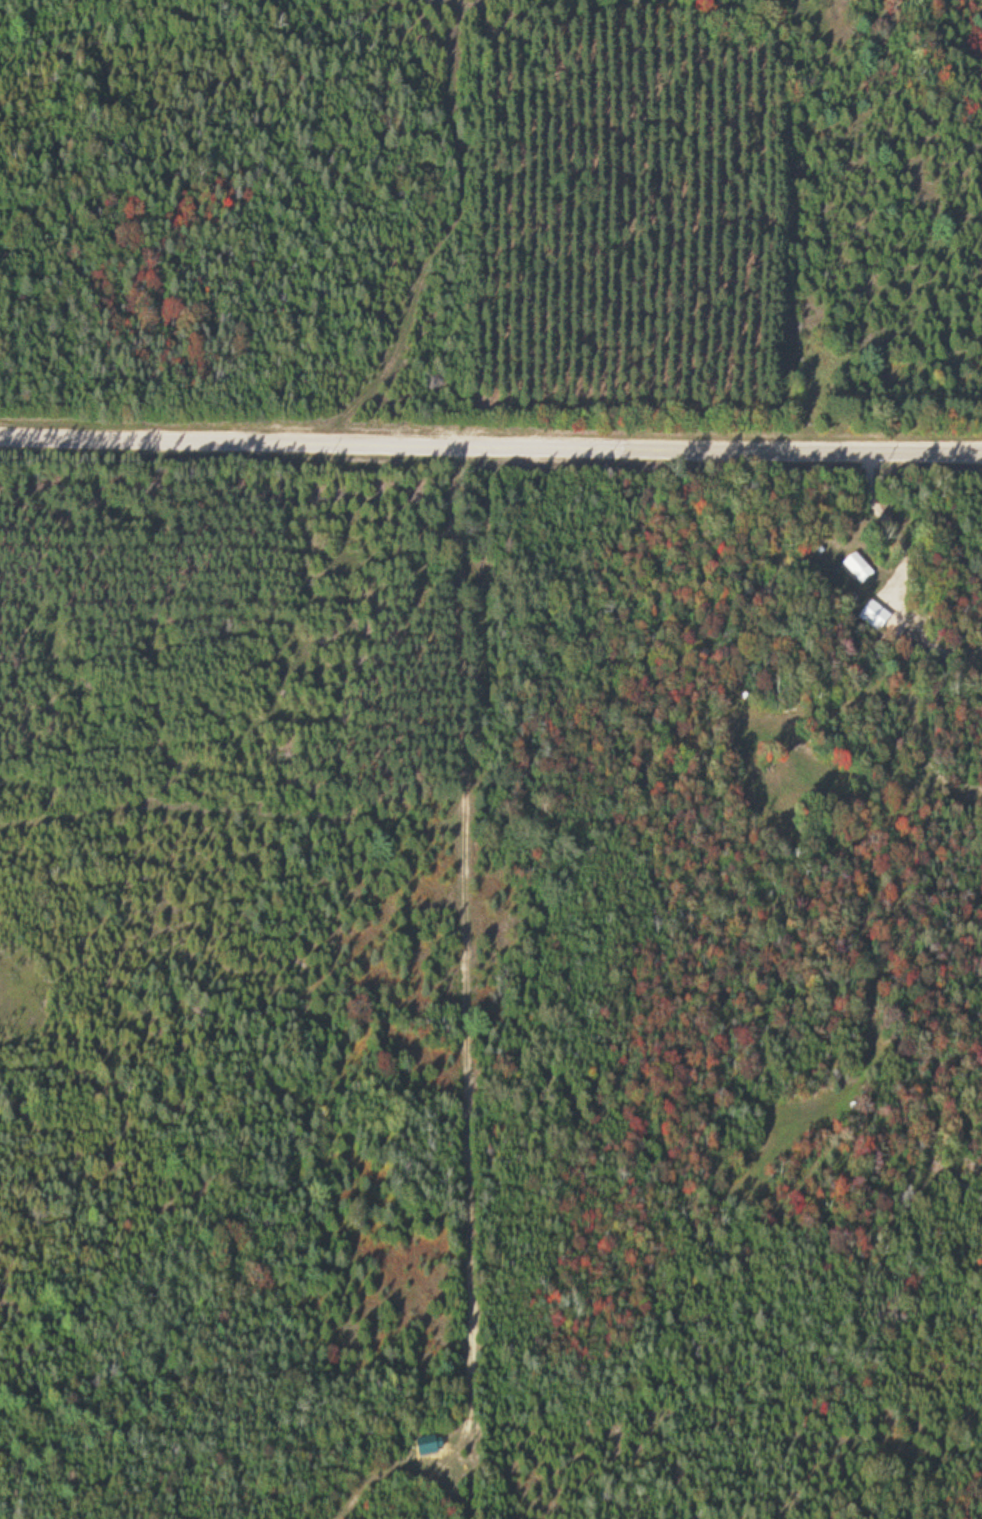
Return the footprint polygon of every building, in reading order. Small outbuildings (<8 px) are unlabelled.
[(839,564),(852,580),(865,570),(852,554),(839,564)]
